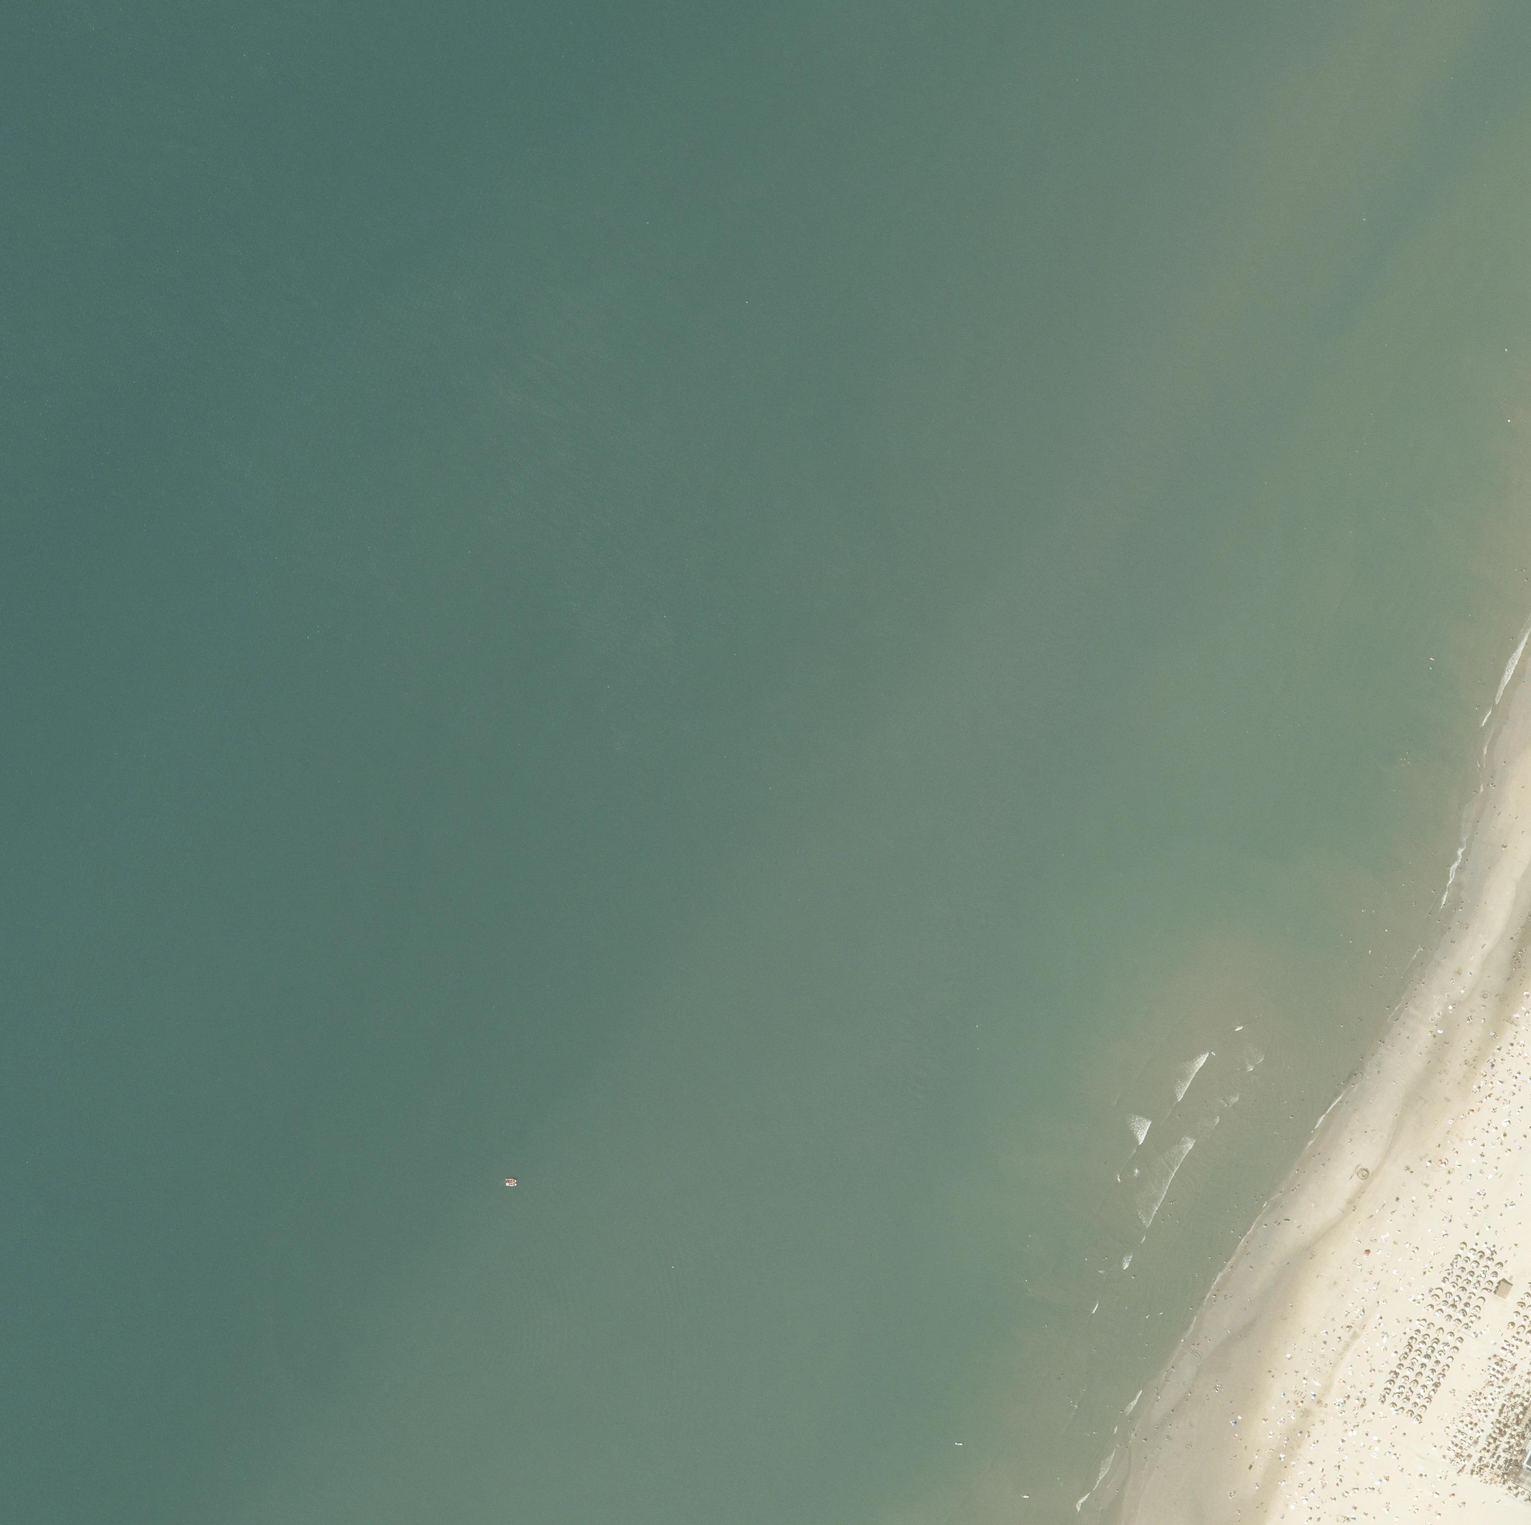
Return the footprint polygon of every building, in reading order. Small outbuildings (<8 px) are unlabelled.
[(1512,1484),(1529,1492),(1530,1487),(1530,1440),(1525,1450),(1528,1452),(1512,1484)]
